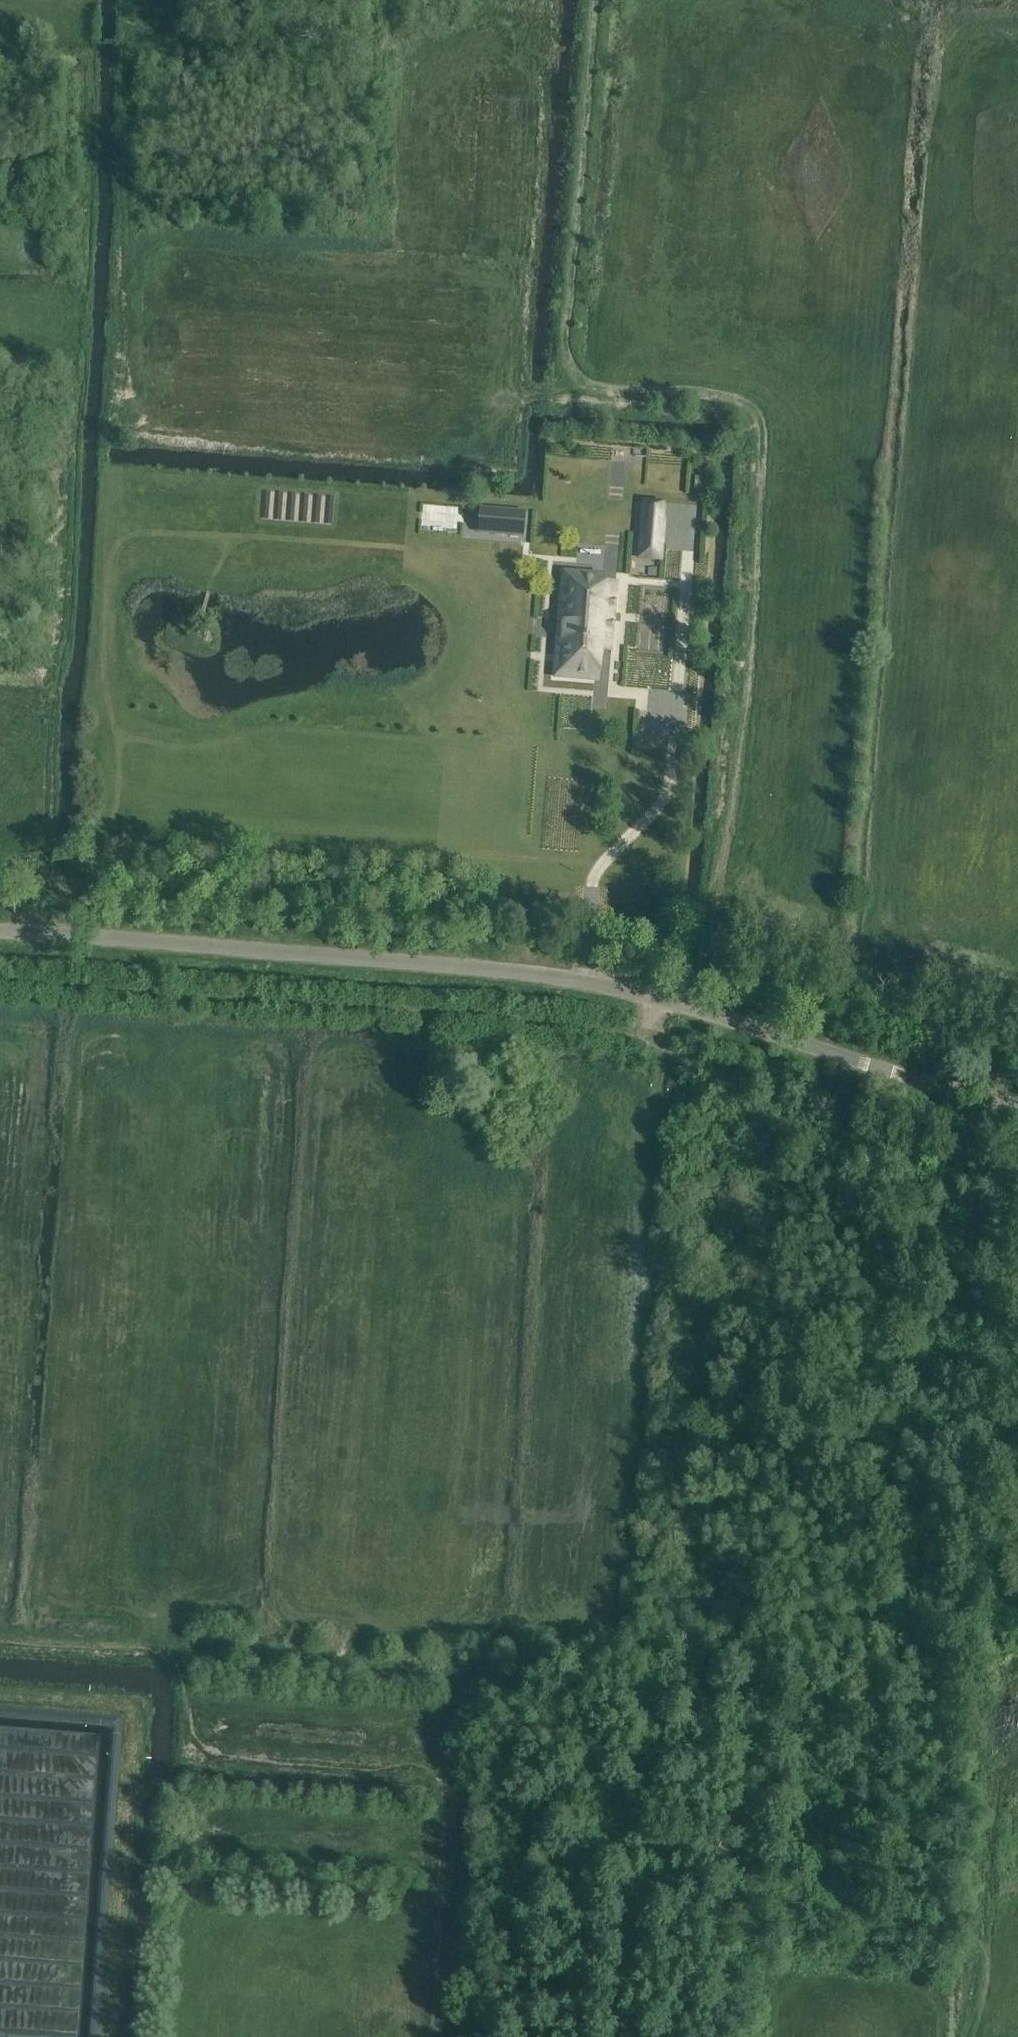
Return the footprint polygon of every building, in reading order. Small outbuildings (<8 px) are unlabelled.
[(525,512),(493,509),(491,534),(523,537),(525,512)] [(665,539),(645,538),(644,552),(651,552),(664,553),(665,539)] [(562,571),(556,657),(555,677),(594,680),(596,651),(612,652),(617,584),(602,583),(602,575),(562,571)]
